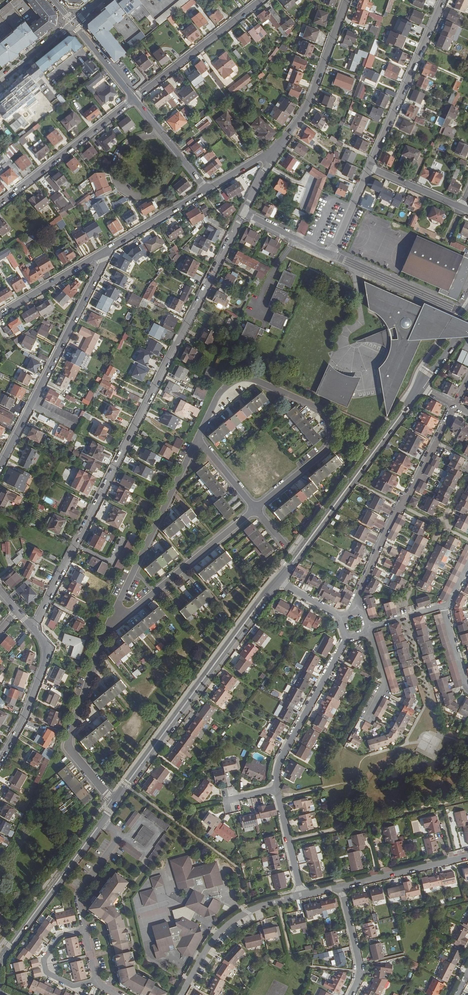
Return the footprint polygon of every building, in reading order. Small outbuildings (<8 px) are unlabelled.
[(41,18),(29,27),(38,38),(49,29),(48,28),(52,25),(53,26),(55,24),(56,14),(54,11),(53,12),(50,9),(51,8),(45,0),(27,0),(41,18)] [(102,12),(113,25),(117,22),(117,23),(124,18),(123,17),(127,14),(116,0),(113,0),(109,4),(110,6),(106,9),(102,12)] [(116,0),(127,14),(128,15),(142,4),(139,0),(116,0)] [(155,20),(158,23),(159,25),(167,19),(171,15),(173,14),(181,8),(190,0),(180,0),(155,20)] [(196,0),(190,0),(181,8),(184,12),(189,8),(197,2),(196,0)] [(281,1),(288,10),(296,4),(294,3),(295,2),(293,0),(282,0),(281,1)] [(357,7),(358,8),(369,12),(370,12),(373,4),(368,1),(368,0),(359,0),(357,7)] [(385,11),(389,13),(394,0),(389,0),(385,11)] [(412,4),(421,8),(425,0),(414,0),(412,4)] [(455,5),(456,5),(454,9),(464,13),(465,10),(466,10),(467,5),(467,0),(458,0),(455,5)] [(0,10),(0,16),(1,18),(14,8),(9,2),(0,10)] [(272,8),(268,11),(279,24),(282,22),(280,19),(272,8)] [(369,12),(358,8),(353,22),(359,24),(364,25),(369,12)] [(450,9),(445,22),(446,22),(455,26),(457,27),(461,28),(463,23),(458,21),(459,20),(458,19),(460,14),(450,9)] [(223,17),(218,10),(212,14),(210,17),(215,24),(223,17)] [(262,23),(268,18),(272,24),(276,29),(277,28),(285,39),(288,35),(286,33),(279,24),(268,11),(268,10),(265,12),(264,11),(257,16),(261,21),(262,23)] [(329,14),(318,10),(313,22),(324,26),(329,14)] [(414,10),(411,16),(410,19),(408,18),(405,17),(404,20),(412,23),(413,22),(419,25),(419,26),(425,29),(426,26),(420,23),(424,14),(414,10)] [(383,15),(397,21),(398,17),(389,13),(385,11),(383,15)] [(383,17),(370,12),(368,17),(381,22),(383,17)] [(112,27),(101,13),(87,24),(88,29),(114,62),(125,53),(108,31),(112,27)] [(208,23),(200,13),(192,18),(199,28),(202,26),(203,28),(208,23)] [(171,15),(167,19),(172,25),(176,21),(173,18),(171,15)] [(294,23),(291,18),(282,26),(285,30),(294,23)] [(404,20),(402,19),(396,32),(406,37),(412,23),(404,20)] [(13,31),(13,32),(25,47),(26,48),(38,38),(29,27),(25,21),(13,31)] [(243,21),(240,23),(246,31),(249,28),(243,21)] [(455,26),(446,22),(440,36),(451,40),(457,27),(455,26)] [(196,28),(193,24),(183,32),(186,35),(196,28)] [(253,36),(257,41),(266,33),(259,24),(250,31),(254,36),(253,36)] [(303,37),(314,42),(317,35),(316,34),(318,30),(307,26),(303,37)] [(378,31),(379,28),(376,27),(372,26),(370,33),(372,34),(374,29),(378,31)] [(186,35),(190,42),(201,34),(196,28),(186,35)] [(352,32),(347,30),(342,43),(348,46),(352,47),(357,34),(355,33),(355,32),(352,30),(352,32)] [(145,37),(141,31),(127,43),(129,46),(131,48),(140,41),(145,37)] [(406,37),(391,31),(386,43),(391,45),(392,44),(402,48),(406,37)] [(0,43),(0,65),(1,67),(9,60),(10,61),(18,54),(18,53),(25,47),(13,32),(0,43)] [(243,46),(251,40),(250,39),(248,36),(245,33),(238,38),(243,46)] [(376,35),(373,34),(367,52),(369,53),(372,47),(375,40),(376,35)] [(436,46),(447,50),(451,40),(440,36),(436,46)] [(68,38),(53,50),(63,62),(71,56),(68,53),(72,50),(74,53),(82,47),(74,38),(73,40),(71,41),(70,40),(68,38)] [(303,40),(298,53),(308,56),(310,51),(311,52),(313,48),(311,48),(312,44),(303,40)] [(279,49),(276,46),(268,58),(270,61),(272,58),(279,49)] [(169,59),(161,48),(153,54),(162,65),(169,59)] [(346,68),(354,72),(356,65),(357,62),(359,63),(361,57),(364,58),(363,61),(366,62),(367,61),(369,53),(367,52),(356,48),(354,53),(352,52),(346,68)] [(63,62),(53,50),(36,64),(37,66),(45,75),(46,77),(53,71),(50,67),(53,65),(56,68),(63,62)] [(392,61),(402,65),(402,64),(407,54),(397,50),(392,61)] [(236,65),(226,52),(223,55),(224,57),(221,60),(214,65),(225,78),(234,71),(231,68),(236,65)] [(152,64),(144,54),(136,60),(144,70),(152,64)] [(297,56),(295,55),(291,68),(295,70),(296,68),(303,71),(307,60),(297,56)] [(89,77),(98,70),(89,59),(80,67),(89,77)] [(208,69),(202,61),(195,66),(201,74),(208,69)] [(371,62),(367,61),(364,67),(367,69),(369,69),(371,70),(373,66),(370,65),(371,62)] [(430,73),(432,74),(435,66),(427,62),(421,74),(428,77),(430,73)] [(397,76),(400,69),(389,63),(383,76),(390,79),(391,78),(392,74),(397,76)] [(45,75),(37,66),(33,69),(29,72),(29,73),(28,74),(35,83),(45,75)] [(364,68),(361,75),(359,81),(362,83),(367,69),(364,67),(364,68)] [(289,81),(299,85),(303,73),(293,69),(289,81)] [(379,78),(377,78),(379,74),(371,70),(369,69),(363,82),(373,87),(375,83),(376,84),(379,78)] [(197,70),(187,77),(195,87),(204,79),(197,70)] [(211,73),(220,85),(223,83),(214,71),(211,73)] [(104,78),(100,73),(85,85),(93,95),(96,93),(92,87),(104,78)] [(349,90),(353,79),(348,77),(344,75),(338,73),(334,84),(349,90)] [(252,80),(248,74),(228,89),(233,95),(238,91),(245,86),(252,80)] [(416,86),(425,90),(429,80),(420,76),(416,86)] [(25,84),(19,89),(25,96),(27,98),(36,90),(27,80),(24,83),(25,84)] [(461,82),(456,80),(452,90),(453,90),(457,92),(458,90),(459,86),(461,82)] [(170,84),(164,88),(166,91),(169,94),(175,90),(170,84)] [(302,87),(293,84),(289,94),(298,97),(302,87)] [(16,97),(19,101),(25,96),(19,89),(16,85),(11,89),(11,90),(8,93),(13,100),(16,97)] [(198,95),(189,85),(179,94),(187,104),(198,95)] [(110,86),(109,87),(109,86),(107,86),(106,86),(106,87),(105,88),(105,90),(106,90),(98,96),(105,104),(109,101),(112,98),(113,98),(117,95),(110,86)] [(414,90),(409,100),(415,103),(420,105),(425,94),(414,90)] [(457,92),(453,90),(447,104),(451,106),(457,92)] [(169,94),(166,91),(163,93),(162,91),(151,100),(157,107),(166,100),(173,108),(177,105),(170,97),(169,94)] [(460,93),(457,92),(451,106),(454,107),(460,93)] [(335,97),(325,94),(321,104),(331,108),(335,97)] [(387,101),(388,98),(380,94),(376,104),(384,107),(386,104),(387,104),(388,102),(387,101)] [(60,96),(57,99),(61,105),(65,101),(60,96)] [(277,102),(275,106),(289,115),(296,105),(285,97),(283,100),(280,104),(277,102)] [(405,116),(414,121),(414,122),(422,126),(425,121),(418,118),(417,119),(415,118),(417,113),(419,114),(421,109),(414,106),(404,101),(402,104),(409,108),(405,116)] [(447,104),(441,118),(445,120),(451,106),(447,104)] [(100,113),(95,106),(84,114),(89,121),(100,113)] [(271,117),(282,125),(289,115),(275,106),(269,114),(272,116),(271,117)] [(442,126),(445,127),(442,134),(453,139),(454,135),(451,133),(453,129),(447,126),(451,118),(454,119),(458,111),(454,110),(455,108),(454,107),(451,106),(445,120),(442,126)] [(373,107),(369,115),(371,116),(374,118),(373,120),(377,122),(383,110),(378,108),(378,109),(373,107)] [(74,112),(61,122),(67,129),(72,125),(73,127),(80,121),(74,112)] [(179,112),(168,121),(169,122),(175,130),(177,129),(186,122),(179,112)] [(234,121),(226,112),(216,121),(229,137),(236,132),(230,124),(234,121)] [(328,118),(318,112),(311,123),(321,129),(328,118)] [(369,118),(357,113),(350,128),(357,131),(362,133),(369,118)] [(207,115),(204,118),(195,125),(199,131),(212,121),(207,115)] [(119,124),(125,133),(129,130),(134,125),(128,117),(119,124)] [(252,125),(260,133),(257,136),(260,138),(265,143),(275,132),(259,118),(252,125)] [(413,125),(403,120),(399,130),(409,134),(413,125)] [(169,122),(168,123),(175,133),(178,131),(177,129),(175,130),(169,122)] [(117,136),(118,137),(122,134),(116,126),(98,140),(106,152),(110,149),(107,144),(117,136)] [(301,139),(309,144),(312,140),(313,137),(316,132),(308,127),(303,134),(304,134),(301,139)] [(63,139),(56,131),(47,137),(54,146),(63,139)] [(20,139),(17,140),(20,143),(22,146),(27,142),(23,136),(20,139)] [(200,137),(185,150),(187,153),(192,149),(191,148),(200,140),(201,139),(200,137)] [(369,143),(358,138),(354,148),(365,152),(369,143)] [(200,140),(197,143),(191,148),(192,149),(197,156),(204,151),(207,148),(200,140)] [(32,151),(39,161),(44,157),(43,155),(44,154),(50,150),(43,142),(32,151)] [(303,157),(308,149),(299,143),(297,145),(294,150),(303,157)] [(459,143),(454,153),(465,157),(467,150),(467,147),(459,143)] [(7,148),(3,153),(6,157),(8,159),(18,152),(15,147),(12,145),(7,148)] [(89,148),(90,149),(83,154),(83,153),(80,155),(83,159),(85,156),(89,160),(97,153),(92,147),(91,146),(89,148)] [(419,152),(406,146),(402,155),(410,159),(408,164),(414,166),(419,152)] [(356,154),(346,149),(341,160),(347,163),(352,165),(356,154)] [(214,154),(211,151),(204,156),(208,161),(211,159),(210,158),(214,154)] [(331,155),(328,153),(326,158),(332,162),(334,157),(331,155)] [(16,162),(16,163),(22,170),(22,171),(31,164),(25,155),(16,162)] [(288,170),(290,167),(292,168),(297,161),(288,155),(286,159),(284,162),(283,162),(281,165),(288,170)] [(394,159),(385,155),(382,163),(390,167),(394,159)] [(325,157),(321,163),(330,169),(332,162),(326,158),(325,157)] [(81,166),(75,158),(67,164),(73,172),(81,166)] [(219,160),(218,158),(205,169),(210,175),(222,165),(221,163),(219,160)] [(333,163),(332,162),(330,169),(328,173),(334,176),(340,160),(337,159),(335,158),(333,163)] [(1,176),(7,185),(21,175),(19,173),(13,165),(9,161),(2,166),(6,172),(1,176)] [(16,163),(13,165),(19,173),(22,170),(16,163)] [(342,174),(351,178),(356,167),(352,165),(347,163),(342,174)] [(305,211),(313,214),(327,176),(313,167),(309,173),(317,179),(305,211)] [(442,176),(433,172),(432,173),(423,169),(420,176),(429,180),(428,181),(437,185),(442,176)] [(67,181),(59,172),(52,178),(59,187),(63,184),(67,181)] [(92,183),(94,182),(98,189),(96,193),(96,194),(98,197),(102,195),(112,191),(110,186),(109,186),(107,187),(105,182),(106,182),(104,178),(105,177),(104,173),(94,174),(93,175),(89,178),(90,179),(92,183)] [(56,188),(57,191),(60,189),(49,176),(46,179),(54,190),(56,188)] [(89,178),(77,188),(79,191),(86,185),(85,183),(90,179),(89,178)] [(190,186),(184,178),(174,186),(180,194),(190,186)] [(239,182),(231,186),(236,195),(237,197),(239,197),(242,195),(241,192),(244,190),(247,186),(243,179),(239,182)] [(280,179),(275,188),(278,190),(274,197),(280,201),(290,185),(280,179)] [(454,183),(451,181),(447,190),(457,195),(461,186),(454,183)] [(348,186),(340,183),(335,193),(343,196),(348,186)] [(305,188),(298,185),(291,203),(298,205),(305,188)] [(231,186),(220,193),(224,200),(225,201),(236,195),(231,186)] [(391,204),(391,205),(398,208),(399,205),(403,196),(396,193),(396,194),(387,190),(387,189),(383,187),(382,188),(378,198),(391,204)] [(34,199),(33,198),(29,201),(38,212),(49,203),(41,192),(37,195),(38,196),(34,199)] [(216,196),(220,202),(224,200),(220,193),(216,196)] [(57,196),(56,194),(51,197),(59,209),(64,205),(61,200),(63,198),(60,194),(57,196)] [(404,194),(403,196),(399,205),(417,213),(420,204),(416,202),(417,200),(404,194)] [(92,206),(92,205),(100,217),(110,212),(102,200),(104,199),(102,195),(98,197),(92,200),(89,201),(92,206)] [(84,196),(78,201),(75,204),(70,198),(68,199),(71,204),(74,208),(81,205),(85,203),(88,202),(84,197),(84,196)] [(366,201),(363,199),(360,206),(369,210),(374,198),(369,196),(366,201)] [(116,202),(112,204),(115,208),(127,201),(124,198),(116,202)] [(139,207),(144,216),(155,209),(151,202),(147,204),(146,203),(139,207)] [(275,206),(267,202),(261,213),(269,218),(274,207),(275,206)] [(226,218),(236,210),(232,206),(227,203),(219,209),(226,218)] [(57,212),(59,214),(67,211),(74,208),(71,204),(57,212)] [(200,208),(203,213),(209,210),(205,204),(200,208)] [(442,214),(443,212),(432,207),(427,218),(430,219),(430,222),(434,224),(436,221),(439,222),(441,218),(442,218),(442,217),(443,217),(443,216),(443,215),(443,214),(442,214)] [(204,219),(197,208),(192,210),(193,212),(186,216),(193,226),(204,219)] [(295,209),(293,214),(303,219),(305,214),(295,209)] [(137,219),(132,211),(123,217),(128,224),(137,219)] [(412,213),(407,224),(414,227),(415,224),(418,216),(412,213)] [(209,215),(205,217),(208,221),(217,226),(219,222),(212,219),(209,215)] [(56,223),(60,229),(66,225),(62,219),(56,223)] [(310,222),(303,219),(300,224),(308,228),(310,222)] [(2,220),(0,221),(0,233),(2,236),(10,229),(2,220)] [(83,229),(89,239),(93,236),(94,238),(96,239),(98,237),(99,235),(98,233),(102,231),(96,221),(83,229)] [(122,229),(117,221),(108,226),(113,234),(122,229)] [(419,227),(416,221),(414,227),(413,229),(420,233),(422,228),(419,227)] [(460,234),(467,238),(467,223),(465,222),(460,234)] [(169,229),(169,230),(166,232),(171,240),(184,232),(178,223),(169,229)] [(307,229),(300,225),(297,231),(305,235),(307,229)] [(211,231),(207,240),(212,242),(214,243),(216,239),(217,240),(219,236),(218,235),(220,232),(209,226),(207,229),(211,231)] [(422,228),(420,233),(434,239),(436,234),(422,228)] [(83,229),(72,236),(79,246),(83,244),(82,243),(89,239),(83,229)] [(260,235),(247,229),(240,242),(244,244),(245,242),(254,246),(260,235)] [(22,241),(25,245),(36,237),(34,234),(31,236),(31,235),(22,241)] [(150,252),(162,245),(159,240),(157,236),(145,244),(150,252)] [(465,252),(463,256),(417,236),(415,240),(403,268),(401,271),(441,289),(439,293),(456,300),(467,272),(467,254),(465,252)] [(22,241),(20,237),(17,239),(26,254),(29,252),(25,245),(22,241)] [(201,237),(193,252),(198,254),(200,249),(203,250),(207,252),(212,242),(207,240),(201,237)] [(281,244),(267,238),(262,248),(271,253),(270,256),(274,258),(281,244)] [(58,256),(63,264),(75,257),(69,246),(64,248),(66,251),(62,254),(61,252),(58,254),(59,255),(58,256)] [(127,255),(132,260),(135,263),(138,259),(143,256),(145,259),(148,257),(142,246),(137,249),(138,250),(134,252),(133,251),(127,255)] [(240,261),(258,271),(255,277),(262,280),(270,268),(238,252),(233,262),(238,265),(240,261)] [(113,267),(125,273),(130,263),(131,263),(132,260),(127,255),(124,253),(121,259),(119,258),(117,264),(115,263),(113,267)] [(19,265),(12,254),(8,256),(14,268),(19,265)] [(46,256),(35,262),(37,266),(42,274),(47,272),(46,271),(53,266),(46,256)] [(194,260),(187,257),(184,262),(185,263),(181,272),(191,277),(197,264),(193,261),(194,260)] [(200,263),(194,260),(193,261),(197,264),(191,277),(192,278),(200,263)] [(26,268),(25,269),(23,265),(20,267),(30,284),(35,281),(34,280),(42,274),(37,266),(29,272),(26,268)] [(115,284),(123,288),(128,278),(117,272),(115,277),(118,278),(115,284)] [(225,279),(224,278),(219,288),(220,288),(229,293),(231,289),(232,289),(239,275),(232,272),(231,275),(228,274),(225,279)] [(294,277),(285,273),(281,282),(282,282),(281,284),(278,283),(277,287),(279,288),(283,290),(285,283),(290,285),(294,277)] [(23,281),(19,275),(9,281),(15,292),(21,288),(18,283),(23,281)] [(252,283),(254,284),(251,288),(244,300),(247,301),(249,298),(262,280),(255,277),(252,283)] [(69,285),(63,291),(70,298),(76,292),(76,289),(80,284),(77,281),(70,287),(69,285)] [(155,288),(149,285),(143,298),(149,301),(149,302),(156,288),(155,288)] [(110,286),(105,296),(113,301),(116,302),(121,292),(110,286)] [(184,302),(185,303),(192,289),(187,286),(180,300),(184,302)] [(432,314),(371,287),(368,295),(375,299),(370,310),(375,312),(379,315),(384,320),(387,324),(390,330),(400,326),(399,323),(400,320),(403,318),(406,317),(409,318),(412,321),(412,324),(411,327),(409,330),(406,331),(402,333),(400,336),(400,339),(392,340),(391,349),(389,356),(385,363),(380,369),(385,402),(391,405),(402,382),(421,339),(431,339),(440,318),(440,314),(438,312),(435,312),(432,314)] [(8,288),(0,293),(0,302),(12,295),(8,288)] [(218,291),(212,301),(219,304),(222,306),(225,307),(228,301),(226,299),(227,297),(230,298),(232,294),(229,293),(220,288),(218,291)] [(63,291),(61,290),(59,293),(60,294),(58,296),(55,300),(62,307),(70,298),(63,291)] [(278,301),(282,303),(286,295),(278,291),(277,291),(273,300),(274,300),(273,302),(270,301),(269,305),(275,308),(278,301)] [(142,298),(133,293),(128,303),(131,305),(132,303),(137,306),(142,298)] [(99,303),(96,308),(107,314),(113,301),(105,296),(103,295),(100,299),(102,300),(100,304),(99,303)] [(149,301),(143,298),(138,306),(145,309),(149,301)] [(169,308),(179,313),(184,302),(180,300),(175,298),(169,308)] [(48,301),(48,300),(44,302),(45,303),(41,305),(36,308),(41,316),(41,317),(53,309),(48,301)] [(22,315),(27,324),(41,316),(36,308),(36,307),(22,315)] [(283,311),(276,308),(274,312),(277,313),(276,315),(275,315),(272,324),(280,327),(284,319),(280,317),(283,311)] [(227,310),(226,312),(232,315),(237,318),(239,316),(227,310)] [(438,312),(440,314),(440,318),(431,339),(434,338),(467,340),(467,326),(438,312)] [(102,318),(92,313),(88,322),(98,327),(102,318)] [(164,323),(164,324),(162,327),(172,332),(174,329),(173,328),(178,319),(169,315),(164,323)] [(390,330),(356,343),(365,342),(374,343),(383,346),(387,350),(389,356),(391,349),(392,340),(400,339),(400,336),(402,333),(406,331),(409,330),(411,327),(412,324),(412,321),(409,318),(406,317),(403,318),(400,320),(399,323),(400,326),(390,330)] [(230,319),(229,318),(227,323),(233,327),(234,325),(236,321),(230,319)] [(21,332),(25,330),(18,319),(8,325),(2,329),(8,338),(14,333),(14,334),(20,331),(21,332)] [(46,322),(44,320),(41,322),(43,323),(38,333),(46,337),(50,329),(51,329),(53,325),(49,323),(46,322)] [(163,338),(167,331),(153,324),(148,334),(158,339),(159,340),(161,338),(159,337),(160,336),(163,338)] [(258,329),(248,325),(244,334),(253,338),(256,333),(262,336),(264,331),(265,330),(261,328),(260,331),(257,330),(258,329)] [(100,336),(82,327),(79,334),(86,337),(87,337),(87,338),(81,351),(86,354),(90,356),(100,336)] [(216,334),(205,329),(200,340),(210,346),(216,334)] [(35,340),(37,337),(36,337),(30,334),(28,331),(23,334),(23,335),(21,339),(24,340),(22,346),(31,350),(34,343),(35,340)] [(151,340),(146,350),(157,356),(159,352),(159,351),(162,345),(151,340)] [(196,352),(196,351),(195,350),(192,348),(188,346),(181,360),(186,363),(189,358),(196,362),(200,354),(196,352)] [(81,351),(77,349),(75,354),(73,358),(71,363),(79,367),(86,354),(81,351)] [(6,354),(5,355),(7,359),(13,353),(10,351),(6,354)] [(467,352),(463,351),(458,362),(461,364),(467,352)] [(32,359),(26,370),(35,374),(41,363),(40,363),(41,359),(40,359),(30,354),(28,357),(32,359)] [(90,356),(86,354),(79,367),(83,369),(90,356)] [(64,369),(66,370),(63,375),(71,379),(73,381),(80,368),(79,367),(71,363),(69,362),(67,361),(64,369)] [(152,365),(143,361),(136,373),(145,378),(152,365)] [(461,378),(463,374),(464,372),(465,373),(467,374),(467,371),(467,369),(457,363),(452,374),(461,378)] [(110,366),(106,374),(104,374),(102,379),(103,379),(105,380),(109,382),(116,369),(110,366)] [(175,376),(184,380),(189,370),(180,366),(175,376)] [(216,369),(208,366),(204,378),(211,381),(216,369)] [(330,366),(328,370),(355,383),(356,385),(359,378),(349,377),(342,375),(336,372),(330,366)] [(355,383),(328,370),(317,393),(347,407),(351,397),(350,396),(353,389),(354,389),(356,385),(355,383)] [(17,381),(27,386),(32,377),(22,371),(17,381)] [(56,385),(65,390),(71,379),(63,375),(61,374),(56,385)] [(461,378),(452,374),(450,377),(459,382),(461,378)] [(100,385),(99,385),(95,392),(98,393),(102,386),(104,388),(102,393),(110,397),(113,392),(109,390),(112,384),(109,382),(105,380),(103,379),(100,385)] [(181,387),(170,381),(165,392),(178,399),(181,394),(178,392),(181,387)] [(460,388),(448,382),(443,393),(451,397),(454,392),(455,391),(456,391),(458,392),(460,388)] [(6,392),(10,394),(15,385),(11,383),(6,392)] [(26,391),(15,385),(10,394),(21,400),(26,391)] [(198,386),(195,391),(206,396),(208,391),(198,386)] [(47,397),(50,399),(49,402),(54,405),(57,398),(59,394),(50,390),(47,397)] [(92,390),(87,400),(90,402),(95,392),(92,390)] [(195,391),(193,395),(204,401),(206,396),(195,391)] [(234,414),(229,418),(223,422),(218,427),(213,431),(207,436),(214,444),(220,440),(225,436),(231,431),(236,427),(241,422),(246,418),(252,413),(257,409),(263,404),(268,400),(262,391),(256,396),(250,400),(245,405),(239,409),(234,414)] [(172,397),(165,393),(163,397),(170,401),(172,397)] [(5,395),(0,404),(0,405),(10,409),(14,400),(5,395)] [(54,405),(63,409),(65,406),(60,404),(62,400),(57,398),(54,405)] [(45,400),(42,406),(79,425),(82,419),(63,409),(54,405),(49,402),(45,400)] [(184,417),(188,409),(194,412),(193,415),(197,417),(198,415),(201,410),(181,400),(175,413),(184,417)] [(438,416),(441,411),(440,410),(439,410),(441,405),(430,400),(425,409),(438,416)] [(120,411),(110,406),(105,416),(114,421),(120,411)] [(287,413),(292,419),(297,424),(301,429),(305,435),(310,440),(314,445),(321,439),(317,434),(312,429),(308,423),(304,418),(300,413),(295,407),(287,413)] [(0,409),(0,420),(9,424),(13,415),(0,409)] [(91,415),(86,412),(83,417),(88,420),(91,415)] [(164,416),(160,423),(174,430),(180,419),(169,413),(167,413),(165,417),(164,416)] [(420,419),(422,420),(421,423),(431,428),(433,423),(434,424),(436,425),(438,421),(436,420),(425,415),(423,414),(420,419)] [(455,420),(450,429),(453,431),(452,433),(458,436),(464,424),(466,421),(462,419),(461,421),(460,422),(455,420)] [(417,426),(414,431),(416,432),(424,436),(426,437),(428,434),(431,435),(434,430),(432,429),(431,428),(421,423),(419,422),(417,426)] [(464,424),(458,436),(458,437),(457,438),(463,441),(464,440),(467,441),(467,439),(467,429),(467,428),(467,427),(467,426),(464,424)] [(60,425),(56,433),(63,436),(67,438),(71,440),(72,439),(74,434),(75,432),(60,425)] [(108,429),(100,425),(94,436),(104,441),(106,436),(105,436),(108,429)] [(28,437),(39,443),(40,442),(43,436),(44,433),(32,427),(28,437)] [(407,438),(409,439),(407,442),(417,447),(420,442),(421,443),(423,444),(425,440),(410,432),(407,438)] [(184,441),(178,439),(174,447),(180,450),(184,441)] [(103,446),(93,441),(91,447),(88,446),(86,450),(90,452),(88,455),(100,461),(103,455),(101,454),(103,452),(101,451),(103,446)] [(406,445),(404,444),(401,450),(416,457),(417,454),(416,453),(414,452),(417,447),(407,442),(406,445)] [(169,459),(173,452),(178,454),(180,450),(174,447),(166,443),(160,454),(169,459)] [(23,460),(20,466),(28,470),(31,464),(38,450),(28,446),(26,451),(25,450),(23,454),(24,455),(22,459),(23,460)] [(156,460),(154,459),(155,456),(156,455),(143,448),(141,451),(144,453),(141,459),(153,465),(156,460)] [(97,467),(100,469),(103,463),(101,462),(100,461),(88,455),(75,449),(72,454),(89,462),(86,468),(94,472),(97,467)] [(400,453),(398,458),(395,462),(408,469),(410,470),(412,466),(409,464),(409,463),(411,459),(400,453)] [(462,458),(455,454),(455,455),(452,460),(452,461),(462,466),(465,459),(462,458)] [(295,494),(289,498),(284,503),(278,507),(273,512),(280,520),(285,516),(291,511),(296,507),(301,502),(307,498),(312,494),(318,489),(315,485),(321,481),(326,477),(331,472),(337,468),(342,463),(335,455),(330,460),(324,464),(319,469),(314,473),(308,477),(311,480),(305,485),(300,490),(295,494)] [(391,471),(401,476),(402,473),(403,471),(404,472),(406,473),(408,469),(395,462),(394,462),(393,461),(390,467),(392,468),(391,471)] [(452,461),(451,461),(448,466),(452,468),(459,472),(462,466),(452,461)] [(152,470),(141,464),(139,468),(135,466),(132,472),(145,478),(147,474),(148,474),(150,474),(152,470)] [(201,478),(205,484),(210,489),(214,495),(219,500),(214,504),(219,509),(223,515),(228,520),(235,514),(231,509),(226,503),(222,497),(227,493),(222,488),(218,483),(213,477),(209,472),(204,466),(196,473),(201,478)] [(8,473),(12,475),(7,484),(24,491),(27,485),(24,484),(28,477),(29,478),(31,474),(18,468),(17,472),(10,469),(8,473)] [(85,488),(86,488),(93,475),(79,468),(78,470),(83,473),(78,484),(76,488),(83,492),(85,488)] [(459,472),(452,468),(449,473),(459,478),(460,479),(462,474),(459,472)] [(155,471),(154,473),(165,479),(167,477),(164,476),(157,472),(155,471)] [(385,472),(383,477),(381,481),(394,487),(396,488),(398,484),(395,483),(395,481),(397,478),(385,472)] [(448,473),(446,478),(446,479),(456,484),(458,481),(459,478),(449,473),(448,473)] [(125,486),(124,488),(129,491),(133,493),(136,486),(133,484),(135,480),(125,475),(120,484),(125,486)] [(446,479),(444,484),(453,489),(455,490),(457,484),(456,484),(446,479)] [(375,489),(386,494),(388,491),(389,490),(392,491),(394,487),(381,481),(380,480),(379,480),(377,484),(375,489)] [(424,482),(420,489),(417,488),(424,491),(424,490),(425,488),(427,484),(424,482)] [(443,484),(440,489),(451,494),(452,492),(453,489),(444,484),(443,484)] [(119,492),(114,501),(124,505),(128,497),(131,492),(128,490),(120,486),(117,491),(119,492)] [(4,489),(0,497),(0,505),(5,507),(9,500),(19,505),(22,498),(4,489)] [(437,494),(438,495),(448,500),(450,497),(451,494),(440,489),(437,494)] [(78,499),(69,495),(61,510),(66,513),(76,518),(79,511),(75,510),(75,509),(75,508),(74,508),(74,507),(78,499)] [(440,503),(446,506),(449,500),(448,500),(438,495),(435,500),(440,503)] [(375,496),(372,502),(382,507),(384,504),(385,501),(375,496)] [(435,500),(429,497),(425,504),(436,510),(438,506),(438,505),(440,503),(435,500)] [(458,505),(467,510),(467,503),(461,500),(458,505)] [(369,508),(379,513),(381,510),(382,507),(372,502),(369,508)] [(436,510),(425,504),(422,511),(433,516),(436,510)] [(455,510),(461,514),(465,516),(467,511),(467,510),(458,505),(455,510)] [(114,508),(112,507),(105,521),(107,522),(114,508)] [(114,508),(107,522),(107,523),(118,529),(126,513),(114,508)] [(179,517),(173,521),(168,525),(163,530),(169,538),(175,534),(180,530),(185,525),(191,521),(197,516),(190,508),(184,512),(179,517)] [(368,511),(365,517),(375,522),(377,519),(378,516),(368,511)] [(66,520),(55,514),(48,529),(59,534),(66,520)] [(458,520),(467,526),(467,517),(465,516),(461,514),(458,520)] [(362,523),(372,528),(373,525),(375,522),(365,517),(362,523)] [(405,521),(398,517),(395,523),(402,527),(405,521)] [(428,525),(418,520),(415,526),(425,531),(428,525)] [(455,527),(460,530),(465,533),(467,527),(467,526),(458,520),(455,527)] [(249,536),(253,541),(258,546),(262,551),(267,557),(274,551),(252,524),(245,530),(249,536)] [(360,526),(358,532),(367,537),(369,534),(370,531),(360,526)] [(425,531),(415,526),(412,532),(419,535),(422,537),(425,531)] [(107,535),(98,530),(95,536),(92,541),(90,545),(100,550),(107,535)] [(354,538),(364,543),(366,540),(367,537),(358,532),(354,538)] [(128,541),(134,544),(138,536),(131,533),(128,541)] [(422,537),(419,535),(416,541),(426,546),(427,545),(429,540),(422,537)] [(460,541),(450,536),(447,542),(457,547),(460,541)] [(128,541),(114,568),(121,571),(134,544),(128,541)] [(426,546),(416,541),(413,547),(423,552),(425,548),(426,546)] [(4,544),(4,545),(2,545),(3,552),(6,552),(7,557),(11,557),(10,542),(6,542),(6,544),(4,544)] [(457,547),(447,542),(444,548),(447,550),(451,552),(454,553),(457,547)] [(354,551),(356,552),(354,555),(361,559),(363,555),(362,555),(363,553),(366,547),(358,543),(354,551)] [(438,545),(435,549),(434,551),(444,556),(445,555),(447,550),(444,548),(438,545)] [(160,555),(155,559),(150,564),(145,568),(151,576),(156,572),(162,567),(167,563),(173,559),(178,554),(171,546),(166,550),(160,555)] [(413,547),(409,553),(412,555),(420,558),(422,554),(423,552),(413,547)] [(30,559),(36,562),(39,556),(39,555),(41,555),(43,551),(36,548),(30,559)] [(19,555),(13,560),(16,565),(17,564),(21,561),(24,558),(23,549),(17,553),(19,555)] [(401,552),(399,555),(409,560),(412,555),(409,553),(402,549),(401,552)] [(214,560),(209,564),(204,569),(198,573),(205,581),(210,577),(216,572),(221,568),(226,564),(232,559),(225,551),(220,555),(214,560)] [(344,564),(354,569),(357,564),(358,562),(359,562),(361,559),(354,555),(346,551),(340,562),(344,564)] [(434,553),(432,556),(441,562),(444,556),(434,551),(434,553)] [(398,559),(396,561),(407,566),(409,560),(399,555),(398,559)] [(432,556),(430,559),(429,562),(438,567),(441,562),(432,556)] [(467,560),(461,556),(459,560),(458,562),(458,563),(465,566),(467,560)] [(98,572),(104,575),(109,565),(93,557),(89,564),(99,569),(98,572)] [(395,564),(393,567),(404,572),(407,566),(396,561),(395,564)] [(429,562),(425,568),(426,569),(428,569),(435,573),(438,567),(429,562)] [(35,566),(30,563),(24,576),(28,578),(29,578),(35,566)] [(465,566),(458,563),(455,568),(462,572),(465,566)] [(304,574),(307,576),(309,571),(299,565),(296,568),(304,572),(304,574)] [(393,567),(392,570),(390,573),(397,576),(401,578),(404,572),(393,567)] [(296,568),(292,576),(298,579),(300,580),(299,581),(303,583),(307,576),(304,574),(304,572),(296,568)] [(462,572),(455,568),(452,574),(459,578),(462,572)] [(427,572),(425,576),(434,580),(437,574),(435,573),(428,569),(427,572)] [(345,573),(343,573),(340,580),(347,584),(349,580),(351,577),(352,577),(354,574),(347,570),(345,573)] [(22,579),(15,571),(4,580),(12,588),(22,579)] [(459,578),(452,574),(449,580),(456,584),(459,578)] [(310,575),(306,584),(309,586),(310,585),(312,586),(318,589),(322,581),(310,575)] [(397,576),(394,582),(402,586),(403,585),(405,586),(407,581),(401,578),(397,576)] [(423,579),(422,581),(430,585),(431,586),(434,580),(425,576),(423,579)] [(45,584),(34,579),(32,582),(43,588),(45,584)] [(372,579),(369,584),(368,587),(367,586),(365,590),(372,593),(374,590),(376,591),(380,583),(372,579)] [(399,592),(402,586),(394,582),(392,581),(389,580),(386,586),(389,587),(399,592)] [(420,580),(417,586),(419,587),(426,591),(430,585),(422,581),(420,580)] [(456,584),(449,580),(446,586),(453,590),(456,584)] [(68,590),(77,595),(82,585),(73,581),(68,590)] [(23,583),(16,589),(21,595),(22,594),(25,598),(24,599),(28,603),(37,595),(30,587),(28,588),(23,583)] [(323,585),(318,596),(324,599),(326,596),(328,598),(332,590),(323,585)] [(334,587),(332,590),(342,595),(343,591),(334,586),(334,587)] [(196,597),(190,601),(185,606),(179,610),(186,619),(192,614),(197,610),(198,609),(201,607),(202,605),(208,601),(213,596),(206,588),(201,593),(196,597)] [(343,591),(342,595),(338,602),(347,607),(354,593),(345,588),(343,591)] [(342,595),(332,590),(328,598),(327,600),(333,603),(334,601),(337,602),(338,602),(342,595)] [(60,605),(70,610),(76,599),(66,594),(60,605)] [(456,603),(457,604),(454,609),(462,609),(467,598),(460,594),(456,603)] [(105,599),(98,595),(94,603),(101,607),(103,603),(105,600),(105,599)] [(364,601),(366,600),(367,603),(368,609),(375,607),(377,607),(374,598),(372,598),(371,595),(363,597),(364,601)] [(419,599),(416,600),(418,605),(418,608),(431,604),(428,596),(419,599)] [(281,601),(276,610),(287,616),(293,607),(281,601)] [(393,602),(384,604),(386,611),(395,608),(395,606),(393,601),(393,602)] [(137,623),(132,628),(127,632),(121,637),(121,638),(124,642),(119,646),(114,651),(108,655),(115,664),(121,659),(126,655),(131,650),(127,645),(133,640),(138,636),(139,636),(143,633),(144,632),(149,627),(154,623),(160,618),(165,614),(158,606),(153,610),(148,615),(143,619),(137,623)] [(287,616),(298,623),(303,614),(297,610),(297,608),(293,606),(293,607),(287,616)] [(53,612),(55,613),(51,620),(52,620),(58,623),(64,612),(56,607),(53,612)] [(368,609),(367,610),(369,616),(377,614),(375,607),(368,609)] [(395,608),(386,611),(387,617),(397,615),(396,610),(395,608)] [(455,613),(454,614),(456,618),(456,620),(457,623),(460,622),(466,620),(462,609),(454,609),(455,613)] [(92,621),(97,623),(102,612),(98,610),(92,621)] [(321,620),(309,613),(307,617),(304,622),(306,623),(316,629),(321,620)] [(421,616),(413,619),(414,622),(415,625),(426,622),(424,615),(421,616)] [(48,627),(55,630),(58,624),(58,623),(52,620),(48,627)] [(457,626),(459,632),(463,631),(467,630),(467,623),(467,620),(466,620),(460,622),(460,625),(457,626)] [(85,625),(76,621),(73,628),(81,632),(85,625)] [(400,622),(389,626),(391,632),(402,629),(400,622)] [(426,622),(415,625),(417,631),(428,628),(426,622)] [(428,628),(417,631),(419,637),(428,634),(429,634),(428,628)] [(402,629),(391,632),(393,638),(403,635),(402,629)] [(255,635),(256,636),(254,638),(252,641),(260,647),(268,636),(259,630),(255,635)] [(25,634),(18,641),(22,644),(26,639),(28,637),(25,634)] [(82,639),(65,634),(62,642),(75,646),(71,657),(79,660),(85,640),(82,639)] [(419,637),(419,639),(417,640),(419,645),(420,644),(430,641),(428,634),(419,637)] [(403,635),(393,638),(395,644),(396,644),(405,641),(403,635)] [(16,643),(8,636),(1,645),(9,651),(16,643)] [(334,641),(326,636),(316,653),(326,658),(333,644),(332,644),(334,641)] [(26,639),(22,644),(19,647),(23,650),(29,643),(26,639)] [(405,641),(396,644),(398,650),(408,648),(409,647),(407,641),(405,641)] [(420,644),(421,646),(422,651),(433,648),(431,641),(430,641),(420,644)] [(159,651),(164,647),(161,642),(155,646),(159,651)] [(259,649),(250,643),(247,647),(244,650),(240,655),(242,657),(252,664),(254,661),(254,660),(252,659),(259,649)] [(398,650),(397,651),(399,657),(410,654),(408,648),(398,650)] [(433,648),(422,651),(423,654),(424,657),(433,654),(434,653),(433,648)] [(35,654),(25,650),(21,661),(31,665),(35,654)] [(349,659),(348,659),(346,662),(357,668),(365,655),(354,650),(349,659)] [(320,659),(310,653),(303,666),(301,669),(303,670),(311,674),(320,659)] [(410,654),(399,657),(401,663),(402,663),(412,660),(410,654)] [(423,657),(422,657),(424,662),(426,661),(426,663),(435,660),(433,654),(424,657),(423,657)] [(249,666),(250,667),(252,664),(242,657),(240,660),(241,660),(238,664),(235,669),(243,675),(249,666)] [(412,660),(402,663),(404,670),(413,667),(415,666),(413,660),(412,660)] [(435,660),(426,663),(428,669),(438,666),(436,660),(435,660)] [(354,670),(345,665),(337,679),(338,679),(346,684),(354,670)] [(438,666),(428,669),(430,675),(440,672),(438,666)] [(65,671),(55,667),(48,681),(58,685),(65,671)] [(404,670),(403,670),(405,676),(415,673),(413,667),(404,670)] [(29,674),(19,670),(12,688),(23,692),(24,689),(23,688),(29,674)] [(311,674),(303,670),(294,687),(303,692),(304,692),(308,686),(306,685),(309,680),(312,675),(311,674)] [(440,672),(430,675),(432,682),(437,680),(441,679),(440,672)] [(237,680),(227,673),(224,676),(225,677),(223,680),(221,683),(230,690),(237,680)] [(415,673),(405,676),(407,681),(407,682),(417,679),(415,673)] [(441,679),(437,680),(438,684),(439,686),(448,684),(446,677),(441,679)] [(109,688),(103,692),(98,697),(93,701),(100,710),(105,706),(111,701),(116,696),(122,692),(127,688),(120,679),(114,683),(109,688)] [(338,679),(333,688),(332,691),(330,690),(328,695),(329,695),(338,700),(338,701),(347,684),(346,684),(338,679)] [(417,679),(407,682),(409,688),(415,686),(418,685),(417,679)] [(439,686),(439,688),(441,693),(442,693),(450,690),(448,684),(439,686)] [(296,706),(301,698),(300,697),(301,695),(303,692),(294,687),(292,686),(285,700),(295,705),(296,706)] [(409,688),(404,690),(406,696),(414,693),(416,693),(415,686),(409,688)] [(213,700),(221,707),(226,700),(228,697),(226,695),(228,693),(220,687),(219,689),(220,690),(218,694),(213,700)] [(12,688),(11,688),(8,697),(16,700),(17,697),(22,699),(25,693),(23,692),(12,688)] [(60,696),(62,697),(64,693),(52,688),(45,703),(55,707),(60,696)] [(450,690),(442,693),(444,702),(453,700),(455,699),(453,693),(451,693),(450,690)] [(406,696),(406,698),(403,705),(405,706),(410,709),(415,699),(414,693),(406,696)] [(322,709),(320,712),(329,717),(331,714),(338,700),(329,695),(322,709)] [(12,705),(14,706),(16,700),(8,697),(6,701),(6,702),(12,705)] [(462,709),(460,713),(467,717),(467,699),(462,709)] [(284,703),(294,708),(295,705),(285,700),(284,702),(284,703)] [(460,705),(453,702),(453,700),(444,702),(446,708),(456,713),(460,705)] [(283,707),(278,717),(286,722),(290,716),(291,716),(293,713),(292,712),(294,708),(284,703),(282,707),(283,707)] [(200,714),(198,713),(196,716),(199,718),(200,719),(206,723),(216,711),(207,704),(200,714)] [(405,706),(402,712),(412,717),(415,711),(410,709),(405,706)] [(50,725),(56,727),(61,713),(52,709),(48,721),(51,722),(50,725)] [(317,715),(319,716),(316,720),(314,725),(323,730),(324,728),(328,721),(327,720),(329,717),(320,712),(319,711),(317,715)] [(402,712),(399,717),(409,722),(412,717),(402,712)] [(399,717),(396,723),(406,728),(409,722),(399,717)] [(107,718),(102,723),(96,727),(91,732),(85,736),(80,741),(87,749),(93,744),(98,740),(103,736),(109,731),(114,727),(107,718)] [(197,723),(196,722),(188,733),(196,739),(207,724),(206,723),(200,719),(197,723)] [(269,731),(270,732),(267,736),(275,741),(278,736),(279,737),(281,732),(283,728),(284,729),(286,725),(276,719),(269,731)] [(396,723),(393,729),(400,733),(402,734),(406,728),(396,723)] [(323,730),(314,725),(312,728),(321,733),(323,730)] [(56,733),(48,728),(40,741),(45,744),(48,740),(49,740),(50,739),(51,740),(53,737),(54,737),(56,733)] [(310,728),(308,731),(318,736),(320,733),(310,728)] [(388,735),(387,735),(389,744),(395,742),(400,733),(393,729),(392,729),(388,735)] [(318,736),(308,731),(301,744),(302,745),(311,750),(318,736)] [(182,741),(181,740),(176,747),(176,748),(185,754),(186,753),(196,739),(188,733),(185,737),(182,741)] [(258,747),(260,749),(266,739),(266,738),(267,736),(262,733),(260,736),(263,738),(262,738),(257,746),(258,747)] [(359,748),(363,740),(357,737),(355,736),(356,734),(353,733),(349,740),(352,742),(351,743),(359,748)] [(387,735),(380,737),(383,747),(390,745),(389,744),(387,735)] [(260,749),(270,755),(274,748),(271,747),(273,744),(275,741),(267,736),(266,738),(266,739),(260,749)] [(380,737),(374,739),(377,749),(383,747),(380,737)] [(374,739),(368,741),(370,750),(377,749),(374,739)] [(295,755),(305,760),(311,750),(302,745),(300,750),(298,752),(297,752),(295,755)] [(33,751),(26,762),(35,767),(36,765),(38,766),(44,757),(46,758),(37,777),(41,779),(53,752),(45,748),(41,755),(33,751)] [(182,758),(184,760),(187,756),(185,754),(176,748),(167,760),(176,766),(182,758)] [(236,759),(222,762),(224,770),(225,772),(238,768),(236,759)] [(252,762),(251,764),(265,771),(268,765),(253,759),(252,762)] [(287,777),(295,782),(303,767),(293,762),(289,770),(288,769),(286,771),(289,773),(287,777)] [(247,774),(246,775),(251,777),(254,778),(262,781),(266,771),(265,771),(251,764),(247,763),(243,773),(247,774)] [(63,778),(68,784),(72,789),(77,795),(81,800),(85,805),(94,798),(89,793),(85,787),(81,782),(76,777),(72,772),(67,766),(59,772),(63,778)] [(153,773),(151,776),(161,783),(169,772),(161,766),(158,770),(155,774),(154,773),(153,773)] [(224,770),(213,773),(216,784),(219,783),(222,782),(223,783),(227,782),(225,772),(224,770)] [(17,772),(15,777),(11,783),(12,784),(10,787),(19,792),(21,789),(20,788),(27,777),(17,772)] [(143,789),(150,794),(151,794),(155,797),(164,785),(161,783),(151,776),(144,785),(145,786),(143,789)] [(197,789),(194,794),(203,801),(207,796),(208,797),(211,792),(210,791),(212,789),(214,786),(209,782),(205,779),(198,789),(197,789)] [(282,790),(288,793),(291,788),(284,784),(282,790)] [(20,796),(9,790),(4,799),(15,805),(20,796)] [(203,801),(194,794),(192,796),(202,803),(203,801)] [(307,801),(307,799),(294,802),(295,805),(296,805),(297,809),(302,808),(304,812),(309,811),(311,811),(310,808),(314,807),(315,807),(314,800),(307,801)] [(7,804),(1,815),(10,820),(16,808),(7,804)] [(259,810),(255,811),(256,814),(257,820),(277,815),(275,805),(266,807),(265,807),(264,806),(258,807),(259,810)] [(167,831),(170,826),(159,818),(159,819),(151,813),(151,812),(146,808),(143,813),(148,817),(147,818),(155,824),(156,823),(167,831)] [(131,828),(141,815),(136,811),(126,825),(131,828)] [(465,811),(455,813),(458,823),(459,827),(463,827),(467,825),(467,821),(465,811)] [(210,814),(204,822),(212,828),(215,830),(220,823),(222,820),(219,818),(218,819),(212,815),(210,814)] [(242,820),(244,829),(253,827),(256,826),(258,825),(257,820),(256,814),(246,816),(247,819),(242,820)] [(302,831),(314,829),(310,814),(300,816),(301,822),(303,822),(303,825),(301,826),(302,831)] [(425,828),(428,828),(429,835),(440,832),(439,825),(438,821),(437,816),(423,820),(425,828)] [(3,821),(2,824),(1,824),(0,824),(0,823),(0,831),(12,837),(14,832),(9,829),(11,824),(3,821)] [(234,835),(236,833),(230,828),(229,830),(223,826),(220,823),(215,830),(214,832),(217,834),(229,843),(232,838),(234,835)] [(145,847),(155,834),(144,826),(134,839),(145,847)] [(386,840),(387,840),(388,844),(390,844),(398,842),(396,833),(399,833),(399,832),(398,826),(397,826),(394,826),(383,829),(386,840)] [(153,863),(161,852),(160,851),(170,838),(165,834),(155,848),(156,848),(148,859),(153,863)] [(363,834),(351,836),(355,852),(359,851),(366,850),(365,845),(366,845),(363,834)] [(269,853),(280,850),(279,847),(278,847),(277,843),(275,836),(265,839),(267,849),(268,849),(269,853)] [(436,849),(438,848),(437,843),(435,844),(435,841),(434,837),(425,839),(428,854),(437,852),(436,849)] [(392,849),(393,849),(396,859),(406,857),(402,841),(401,842),(398,842),(390,844),(392,849)] [(126,843),(122,848),(125,850),(138,860),(142,855),(126,843)] [(305,847),(304,847),(307,863),(308,863),(317,861),(316,855),(314,845),(305,847)] [(348,856),(352,871),(361,869),(360,862),(361,862),(359,851),(355,852),(353,853),(348,854),(348,856)] [(348,854),(337,856),(339,863),(342,863),(341,858),(348,856),(348,854)] [(166,957),(165,952),(177,949),(180,950),(185,953),(189,955),(192,957),(203,938),(199,926),(191,921),(196,912),(204,916),(215,913),(222,902),(220,898),(222,897),(220,893),(219,893),(217,886),(223,884),(217,862),(196,868),(192,867),(189,855),(171,861),(177,883),(179,882),(180,885),(186,888),(189,887),(191,887),(193,886),(194,889),(195,890),(186,906),(172,910),(176,926),(170,928),(168,922),(152,927),(157,944),(152,945),(156,959),(166,957)] [(280,868),(277,855),(270,856),(267,857),(270,870),(280,868)] [(309,867),(310,866),(312,873),(311,874),(312,879),(323,877),(319,861),(317,861),(308,863),(309,867)] [(276,890),(286,888),(286,884),(285,882),(286,881),(284,872),(272,875),(276,890)] [(440,874),(440,875),(442,885),(443,886),(456,883),(454,872),(444,874),(444,873),(440,874)] [(108,923),(113,945),(115,945),(127,942),(129,942),(127,935),(129,934),(128,929),(126,930),(124,919),(122,920),(121,914),(117,911),(118,910),(112,905),(128,882),(116,873),(89,909),(108,923)] [(161,875),(150,878),(154,889),(165,886),(161,875)] [(428,877),(422,878),(424,889),(442,885),(440,875),(428,878),(428,877)] [(411,881),(403,883),(406,895),(407,897),(421,894),(419,885),(412,887),(411,881)] [(388,889),(390,898),(400,896),(406,895),(403,883),(398,884),(399,887),(393,888),(388,889)] [(375,889),(370,890),(373,901),(384,899),(382,887),(375,889)] [(154,889),(140,893),(144,907),(158,903),(154,889)] [(352,895),(355,906),(369,902),(367,893),(364,894),(364,892),(352,895)] [(321,902),(321,904),(323,911),(326,910),(336,908),(334,899),(321,902)] [(314,919),(313,916),(323,913),(323,911),(321,904),(315,905),(315,904),(305,906),(308,920),(314,919)] [(74,910),(64,912),(67,923),(76,921),(74,910)] [(55,914),(56,918),(58,925),(67,923),(64,912),(55,914)] [(46,920),(41,926),(50,932),(54,926),(58,925),(56,918),(53,918),(50,922),(46,920)] [(289,920),(292,930),(302,928),(304,934),(308,933),(307,927),(305,918),(295,920),(295,918),(289,920)] [(364,928),(365,928),(366,931),(368,939),(377,936),(376,930),(375,925),(373,926),(372,922),(369,923),(363,924),(364,928)] [(464,937),(467,931),(467,930),(460,925),(453,938),(466,945),(467,941),(467,939),(464,937)] [(37,931),(38,932),(36,935),(42,940),(44,937),(45,937),(50,932),(41,926),(37,931)] [(263,927),(263,928),(265,939),(280,936),(279,931),(277,931),(276,927),(267,929),(267,926),(263,927)] [(263,945),(262,940),(265,939),(263,928),(259,929),(260,934),(244,938),(247,949),(263,945)] [(337,937),(338,937),(337,930),(328,932),(326,933),(329,947),(339,944),(337,937)] [(36,935),(31,942),(41,950),(44,947),(41,945),(44,941),(42,940),(36,935)] [(77,936),(66,939),(68,948),(79,946),(77,936)] [(31,942),(26,949),(33,954),(33,955),(36,951),(39,953),(41,950),(31,942)] [(127,942),(115,945),(117,955),(130,952),(127,942)] [(381,943),(371,945),(374,960),(384,958),(381,943)] [(246,951),(238,944),(224,959),(225,960),(233,965),(235,963),(246,951)] [(70,958),(81,955),(79,946),(68,948),(70,958)] [(26,949),(25,948),(18,956),(24,960),(26,957),(29,959),(33,954),(26,949)] [(344,952),(343,952),(342,948),(333,950),(337,965),(338,965),(345,963),(347,963),(344,952)] [(462,953),(453,948),(446,961),(456,965),(462,953)] [(131,952),(130,952),(117,955),(116,955),(122,984),(140,994),(141,993),(144,994),(166,994),(167,993),(154,986),(156,982),(149,978),(148,980),(136,974),(134,963),(135,963),(134,958),(132,958),(131,952)] [(18,962),(14,963),(15,972),(25,970),(23,961),(24,960),(18,956),(17,958),(18,962)] [(82,960),(72,963),(74,972),(84,969),(82,960)] [(232,968),(233,970),(235,966),(233,965),(225,960),(223,963),(224,964),(217,974),(225,979),(232,968)] [(446,961),(445,960),(436,977),(447,982),(455,965),(446,961)] [(413,961),(411,967),(416,970),(419,964),(413,961)] [(376,967),(374,977),(376,978),(384,979),(385,972),(392,973),(393,965),(386,964),(386,968),(383,968),(384,965),(377,964),(376,967)] [(76,981),(86,979),(84,969),(74,972),(76,981)] [(18,983),(22,982),(24,986),(26,987),(29,981),(28,981),(26,972),(16,974),(18,983)] [(337,977),(336,976),(329,989),(339,994),(340,990),(344,980),(343,980),(347,972),(339,972),(337,977)] [(212,991),(209,994),(218,994),(225,982),(216,976),(213,983),(212,982),(209,989),(212,991)] [(373,983),(375,984),(372,991),(376,993),(380,994),(388,979),(384,979),(376,978),(373,983)] [(434,979),(427,993),(429,994),(431,994),(438,994),(440,990),(441,989),(442,989),(445,985),(434,979)] [(32,982),(29,981),(26,987),(35,992),(35,991),(39,982),(34,980),(32,982)] [(40,982),(39,982),(35,991),(43,994),(49,982),(46,981),(44,984),(40,982)] [(49,982),(43,994),(44,994),(53,994),(55,990),(51,988),(53,984),(49,982)]
